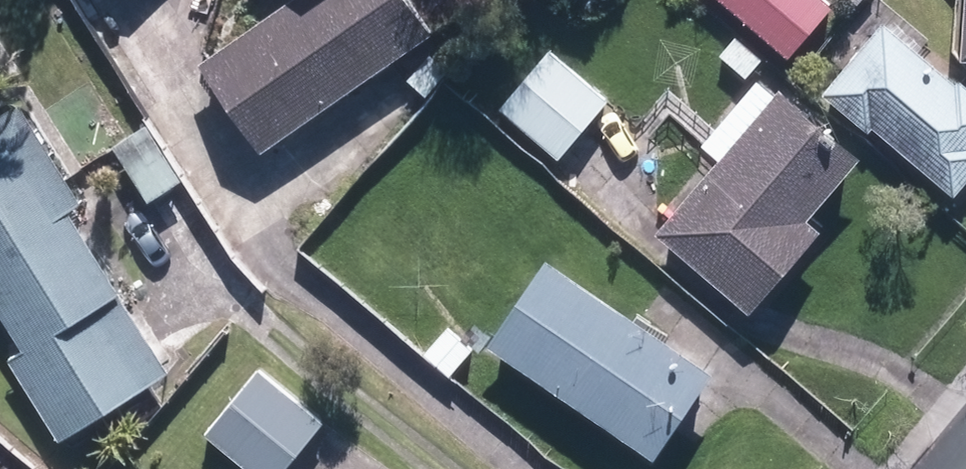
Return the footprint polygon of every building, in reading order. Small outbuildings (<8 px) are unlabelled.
[(265,154),(435,37),(409,0),(303,0),(205,67),(265,154)] [(782,56),(829,2),(827,0),(717,0),(782,56)] [(953,189),(965,175),(965,93),(965,92),(960,98),(888,37),(835,99),(875,133),(881,128),(953,189)] [(719,57),(747,79),(762,60),(734,38),(719,57)] [(499,112),(558,165),(609,107),(550,54),(499,112)] [(407,81),(427,99),(450,73),(430,56),(407,81)] [(659,238),(751,317),(822,235),(810,224),(863,163),(781,93),(778,99),(759,83),(703,148),(722,165),(659,238)] [(93,252),(71,214),(82,207),(22,107),(0,120),(0,310),(93,252)] [(113,150),(148,207),(182,186),(146,128),(113,150)] [(0,310),(0,317),(23,355),(9,364),(58,442),(168,374),(93,252),(0,310)] [(486,352),(655,464),(714,376),(546,262),(486,352)] [(423,353),(450,378),(473,351),(447,327),(423,353)] [(323,427),(266,379),(215,440),(250,468),(289,468),(323,427)]
